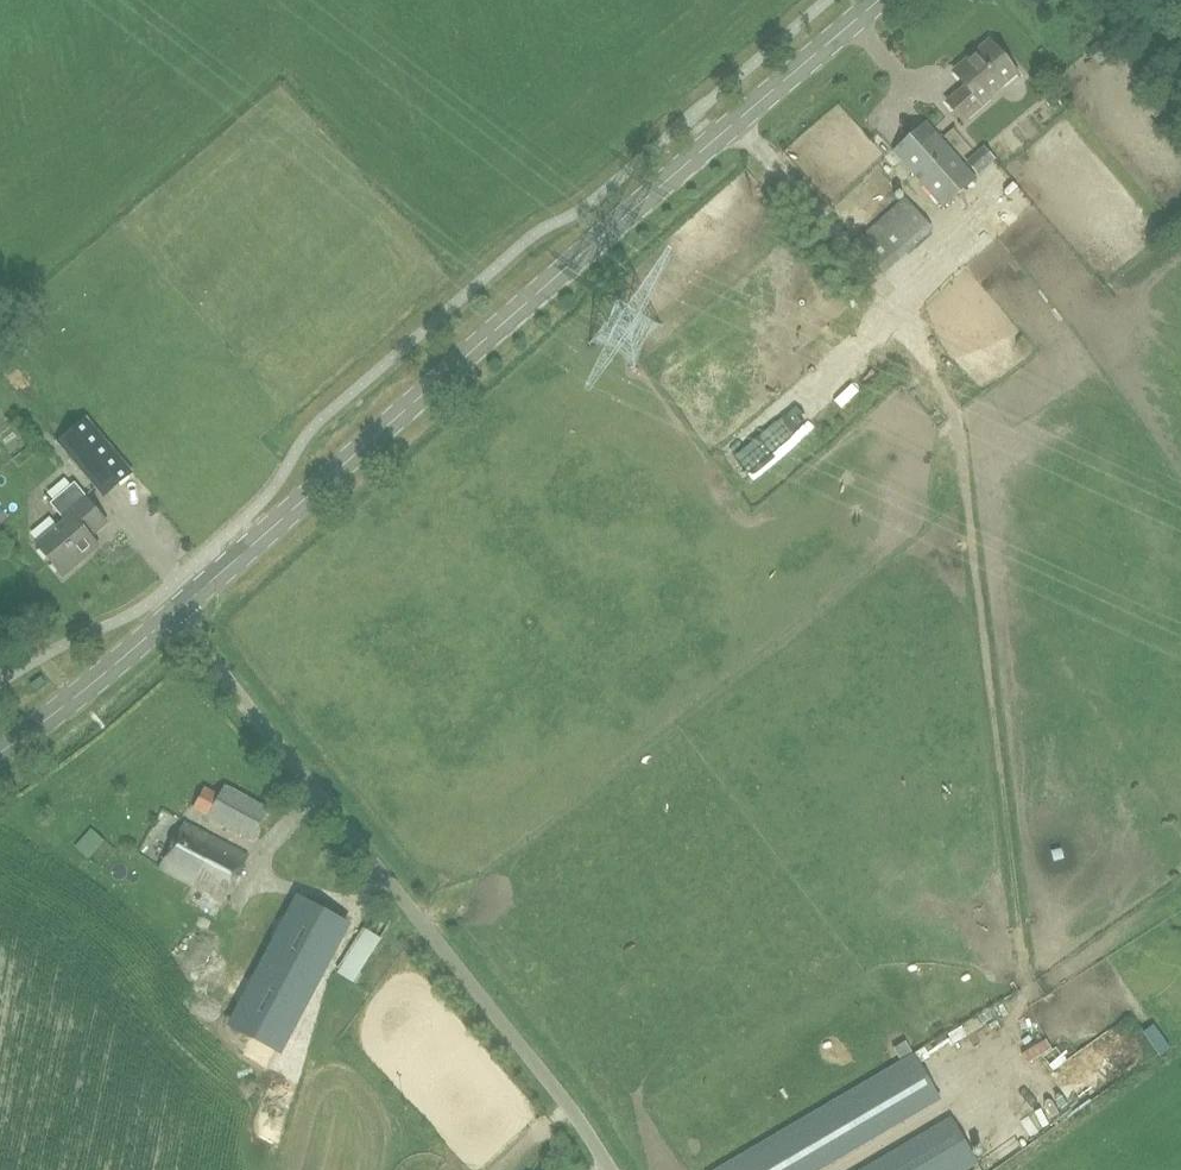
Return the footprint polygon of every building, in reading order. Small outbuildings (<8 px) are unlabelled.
[(964,121),(991,97),(991,94),(1017,72),(988,38),(952,69),(965,83),(946,99),(964,121)] [(943,208),(976,178),(926,122),(893,151),(943,208)] [(885,272),(933,229),(904,196),(856,239),(885,272)] [(104,495),(132,471),(85,417),(57,441),(104,495)] [(755,477),(774,460),(754,438),(735,455),(755,477)] [(60,573),(95,543),(88,534),(104,520),(73,485),(51,504),(63,517),(34,543),(60,573)] [(268,808),(224,785),(219,795),(204,787),(193,808),(251,839),(268,808)] [(224,901),(247,856),(184,822),(160,867),(224,901)] [(278,1051),(346,923),(299,898),(232,1026),(278,1051)] [(939,1100),(913,1054),(715,1169),(820,1169),(939,1100)] [(977,1163),(950,1118),(861,1169),(965,1169),(977,1163)]
